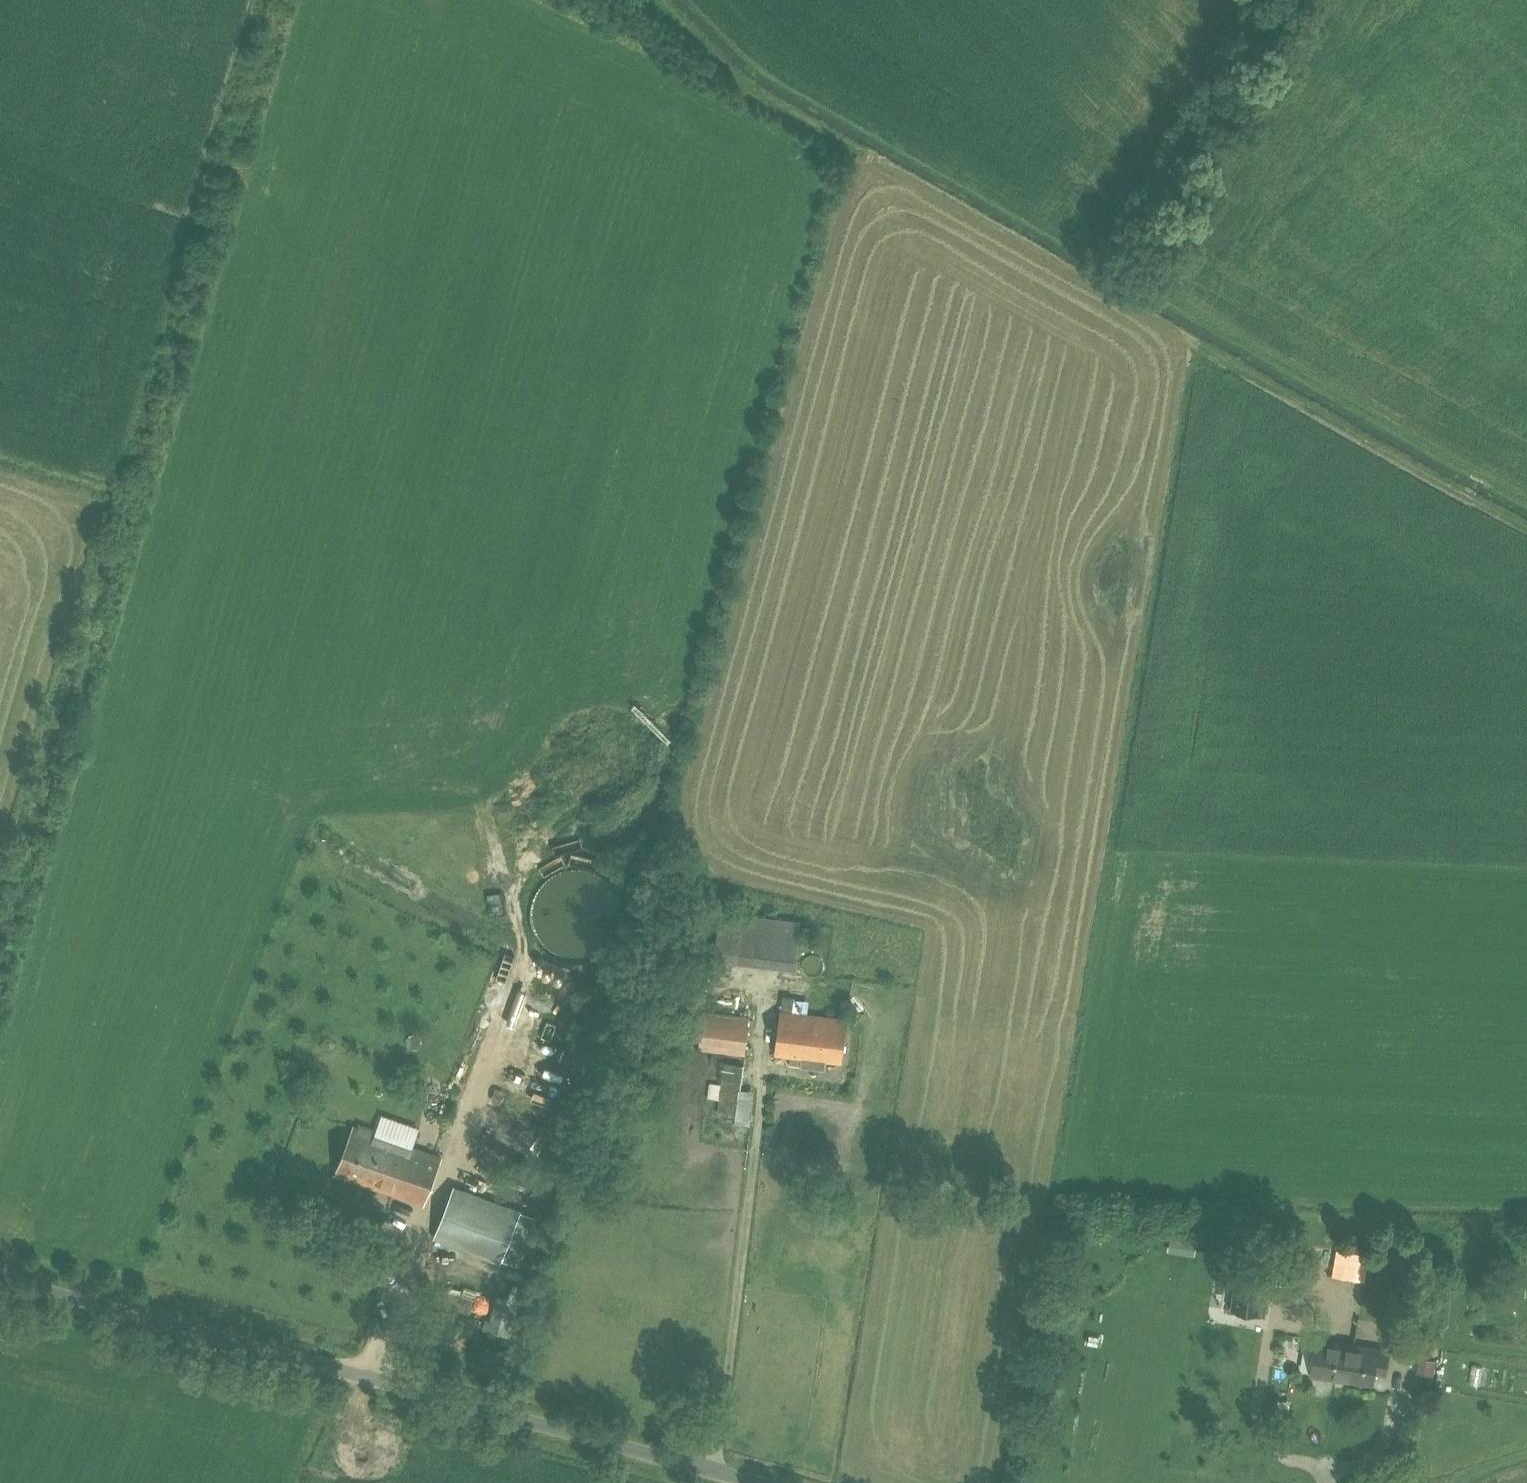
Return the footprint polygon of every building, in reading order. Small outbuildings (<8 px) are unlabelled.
[(795,968),(801,919),(720,909),(715,958),(795,968)] [(842,1061),(847,1018),(792,1011),(794,996),(783,995),(781,1010),(776,1053),(842,1061)] [(722,1063),(723,1052),(745,1054),(751,1015),(704,1009),(697,1060),(722,1063)] [(738,1114),(744,1064),(728,1061),(726,1078),(722,1077),(718,1111),(738,1114)] [(746,1125),(761,1125),(761,1107),(746,1106),(746,1125)] [(425,1203),(441,1158),(353,1127),(337,1172),(404,1196),(405,1195),(425,1203)] [(521,1209),(455,1184),(435,1237),(500,1262),(521,1209)] [(1373,1251),(1339,1248),(1336,1276),(1370,1280),(1373,1251)] [(1261,1313),(1270,1263),(1240,1258),(1232,1309),(1261,1313)] [(1312,1372),(1372,1382),(1374,1370),(1385,1371),(1389,1351),(1317,1339),(1312,1372)] [(1424,1377),(1444,1377),(1444,1357),(1424,1357),(1424,1377)]
